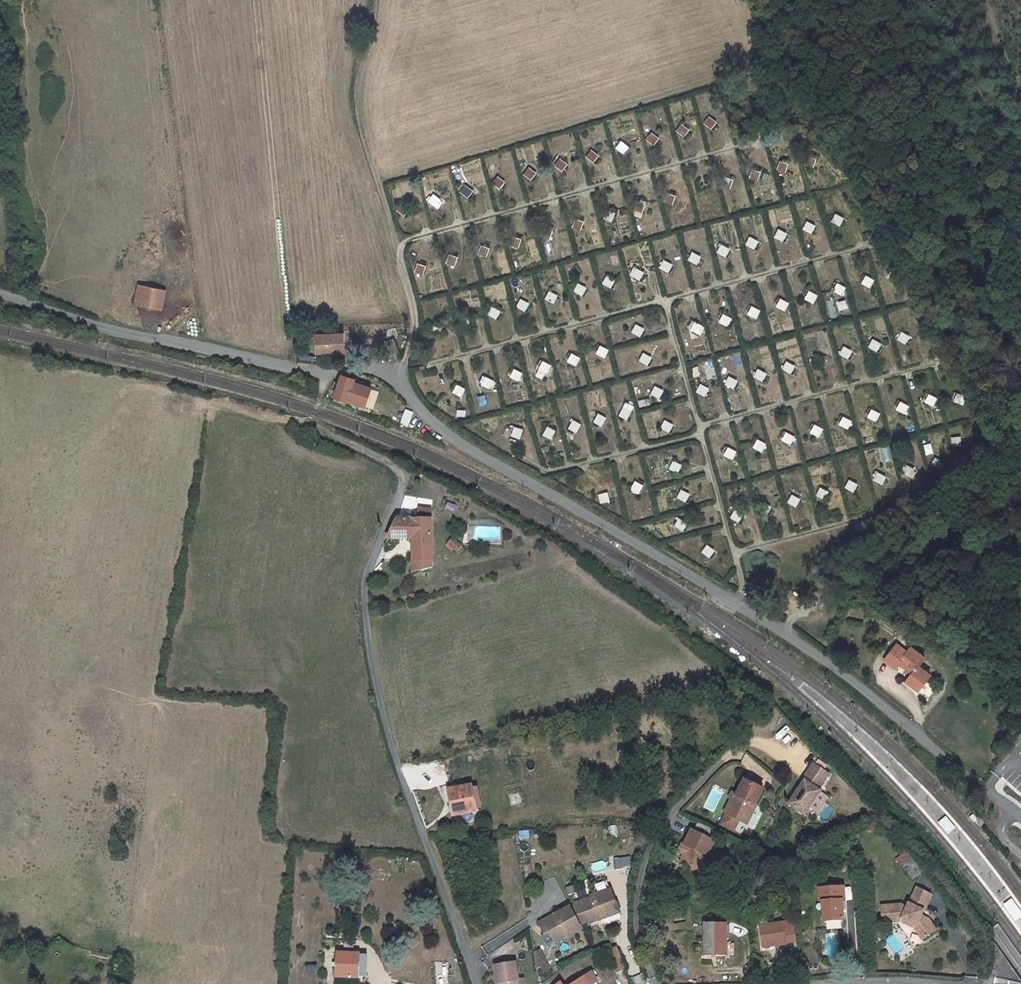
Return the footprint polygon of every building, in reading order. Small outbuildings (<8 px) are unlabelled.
[(709,117),(704,124),(709,128),(714,121),(709,117)] [(682,125),(677,132),(682,135),(687,128),(682,125)] [(652,134),(647,140),(652,144),(657,138),(652,134)] [(622,142),(617,148),(622,151),(626,146),(622,142)] [(591,151),(587,157),(591,161),(596,154),(591,151)] [(808,157),(805,165),(811,167),(814,159),(808,157)] [(560,159),(555,165),(560,169),(565,163),(560,159)] [(781,161),(778,170),(784,172),(787,164),(781,161)] [(529,169),(525,175),(529,178),(534,172),(529,169)] [(753,170),(750,178),(756,180),(759,172),(753,170)] [(498,178),(493,184),(498,187),(502,181),(498,178)] [(726,178),(722,185),(729,188),(732,180),(726,178)] [(466,186),(461,193),(466,197),(471,190),(466,186)] [(667,194),(665,202),(670,204),(673,196),(667,194)] [(433,195),(428,201),(433,205),(438,199),(433,195)] [(637,202),(634,210),(641,212),(643,204),(637,202)] [(402,204),(398,210),(402,214),(407,208),(402,204)] [(607,211),(604,219),(609,221),(613,213),(607,211)] [(836,215),(833,222),(838,225),(841,218),(836,215)] [(576,219),(573,227),(578,230),(581,221),(576,219)] [(804,229),(809,232),(813,225),(807,223),(804,229)] [(545,228),(541,236),(547,239),(550,231),(545,228)] [(779,230),(775,237),(781,240),(785,233),(779,230)] [(514,237),(510,245),(516,247),(519,239),(514,237)] [(750,238),(747,245),(752,248),(756,241),(750,238)] [(482,246),(478,254),(484,256),(487,248),(482,246)] [(721,246),(718,253),(724,256),(727,249),(721,246)] [(693,253),(689,260),(695,263),(698,256),(693,253)] [(450,255),(447,263),(452,265),(455,257),(450,255)] [(669,264),(664,262),(661,268),(666,271),(669,264)] [(418,264),(414,272),(421,275),(424,266),(418,264)] [(636,269),(632,276),(638,279),(641,272),(636,269)] [(896,271),(892,278),(897,281),(900,273),(896,271)] [(613,280),(607,277),(604,284),(609,287),(613,280)] [(865,285),(871,288),(874,281),(869,278),(865,285)] [(578,284),(574,292),(580,294),(583,287),(578,284)] [(153,308),(156,289),(139,286),(135,304),(153,308)] [(842,295),(846,289),(842,286),(838,293),(842,295)] [(156,289),(153,308),(162,310),(166,291),(156,289)] [(549,292),(546,299),(551,302),(555,295),(549,292)] [(813,294),(809,301),(814,303),(818,296),(813,294)] [(521,300),(517,306),(523,310),(527,303),(521,300)] [(784,302),(781,308),(785,311),(789,304),(784,302)] [(492,308),(488,315),(494,318),(498,310),(492,308)] [(756,319),(760,311),(755,309),(752,316),(756,319)] [(459,323),(466,325),(469,318),(463,315),(459,323)] [(726,317),(723,323),(728,326),(731,319),(726,317)] [(435,323),(431,330),(437,333),(441,326),(435,323)] [(698,325),(695,331),(699,334),(703,327),(698,325)] [(633,332),(638,335),(642,329),(636,326),(633,332)] [(317,352),(345,351),(344,333),(317,334),(317,337),(312,337),(312,342),(317,342),(317,352)] [(902,333),(898,340),(904,343),(908,336),(902,333)] [(385,342),(390,355),(398,352),(393,340),(385,342)] [(873,340),(869,347),(875,350),(879,343),(873,340)] [(850,350),(844,347),(840,355),(846,357),(850,350)] [(603,348),(599,355),(605,358),(608,351),(603,348)] [(644,354),(640,361),(646,364),(650,357),(644,354)] [(817,365),(821,358),(816,355),(812,362),(817,365)] [(574,356),(571,363),(576,366),(580,358),(574,356)] [(789,373),(793,365),(787,362),(783,369),(789,373)] [(546,364),(542,370),(547,373),(551,366),(546,364)] [(764,373),(758,370),(755,377),(761,380),(764,373)] [(518,381),(522,374),(517,371),(513,378),(518,381)] [(355,380),(343,376),(340,384),(335,382),(333,388),(338,389),(335,397),(347,401),(347,400),(365,407),(371,390),(354,383),(355,380)] [(730,378),(726,384),(732,388),(736,381),(730,378)] [(485,386),(490,389),(493,382),(489,379),(485,386)] [(701,385),(697,392),(703,395),(706,388),(701,385)] [(456,393),(462,396),(465,390),(460,387),(456,393)] [(655,387),(652,394),(657,397),(661,390),(655,387)] [(966,397),(961,395),(958,403),(964,405),(966,397)] [(937,399),(932,396),(928,403),(934,406),(937,399)] [(334,400),(345,405),(347,401),(335,397),(334,400)] [(908,406),(903,404),(900,411),(905,413),(908,406)] [(629,411),(624,408),(620,415),(625,418),(629,411)] [(401,424),(408,426),(412,414),(413,414),(406,411),(401,424)] [(875,412),(871,419),(876,421),(880,414),(875,412)] [(414,428),(418,418),(412,414),(408,426),(414,428)] [(600,425),(604,418),(599,415),(595,422),(600,425)] [(847,429),(851,422),(846,419),(843,426),(847,429)] [(671,424),(665,421),(662,428),(667,431),(671,424)] [(574,431),(578,424),(573,422),(569,428),(574,431)] [(819,437),(823,430),(818,427),(815,434),(819,437)] [(549,438),(553,431),(548,428),(544,435),(549,438)] [(791,444),(794,437),(789,435),(785,441),(791,444)] [(761,441),(757,449),(762,451),(766,444),(761,441)] [(737,452),(731,450),(728,457),(733,460),(737,452)] [(937,468),(941,461),(936,458),(932,465),(937,468)] [(676,471),(679,464),(674,462),(670,469),(676,471)] [(913,469),(907,466),(904,473),(909,476),(913,469)] [(878,473),(875,480),(880,483),(884,476),(878,473)] [(852,491),(855,484),(849,481),(846,488),(852,491)] [(639,493),(642,488),(634,484),(632,490),(639,493)] [(823,498),(826,491),(820,489),(817,496),(823,498)] [(684,501),(687,493),(682,491),(678,498),(684,501)] [(599,495),(601,503),(607,502),(605,494),(599,495)] [(794,505),(797,498),(792,496),(789,502),(794,505)] [(763,503),(759,511),(765,513),(769,506),(763,503)] [(735,510),(732,518),(737,521),(741,513),(735,510)] [(419,519),(432,519),(432,511),(419,511),(419,519)] [(398,520),(393,529),(389,538),(408,539),(408,537),(408,534),(418,534),(418,546),(414,546),(414,561),(432,560),(432,519),(419,519),(398,520)] [(682,529),(685,522),(679,519),(676,526),(682,529)] [(870,520),(858,524),(860,531),(872,527),(870,520)] [(408,537),(414,538),(414,546),(418,546),(418,534),(408,534),(408,537)] [(457,550),(460,546),(452,540),(449,544),(457,550)] [(708,556),(713,550),(707,546),(703,552),(708,556)] [(414,561),(414,573),(432,568),(432,560),(414,561)] [(856,641),(852,644),(858,649),(861,646),(856,641)] [(906,665),(905,667),(913,673),(906,682),(918,691),(931,676),(919,666),(925,659),(911,648),(908,653),(897,645),(887,658),(898,666),(900,663),(902,661),(906,665)] [(896,669),(898,666),(887,658),(885,660),(896,669)] [(830,774),(814,764),(796,790),(799,791),(796,796),(790,804),(805,815),(821,791),(819,790),(830,774)] [(764,790),(746,781),(745,781),(737,795),(734,795),(725,814),(727,814),(740,821),(742,822),(747,812),(751,815),(764,790)] [(477,812),(476,808),(472,789),(472,787),(449,790),(453,816),(477,812)] [(477,788),(472,789),(476,808),(481,807),(477,788)] [(747,812),(742,822),(747,825),(752,815),(751,815),(747,812)] [(740,821),(727,814),(721,826),(734,832),(740,821)] [(945,816),(937,822),(947,835),(956,828),(945,816)] [(720,834),(699,823),(694,832),(692,831),(684,846),(682,845),(678,852),(686,856),(682,864),(700,873),(720,834)] [(913,880),(926,869),(915,857),(901,866),(913,880)] [(409,860),(397,858),(397,867),(408,868),(409,860)] [(867,869),(870,864),(864,861),(861,866),(867,869)] [(853,870),(840,871),(841,883),(854,882),(853,870)] [(593,887),(596,896),(610,891),(607,882),(593,887)] [(824,922),(844,921),(843,909),(843,902),(842,888),(822,889),(824,922)] [(915,926),(913,929),(920,941),(935,933),(929,923),(921,918),(932,898),(917,890),(907,909),(901,906),(882,907),(883,923),(901,922),(903,919),(915,926)] [(606,916),(607,918),(616,914),(612,905),(617,904),(612,891),(596,896),(590,898),(591,900),(575,905),(576,907),(582,923),(582,924),(589,922),(590,924),(604,919),(603,916),(606,916)] [(1003,904),(1014,921),(1020,916),(1020,911),(1012,898),(1003,904)] [(617,904),(612,905),(616,914),(620,913),(617,904)] [(579,925),(582,923),(576,907),(571,910),(579,925)] [(581,928),(579,925),(571,910),(570,908),(539,923),(545,934),(549,932),(555,943),(575,932),(575,931),(581,928)] [(903,919),(901,922),(913,929),(915,926),(903,919)] [(727,924),(704,923),(704,956),(727,956),(727,924)] [(760,926),(762,947),(786,944),(786,943),(784,931),(783,923),(760,926)] [(652,927),(644,928),(645,939),(654,938),(652,927)] [(794,929),(784,931),(786,943),(796,942),(794,929)] [(545,934),(551,945),(555,943),(549,932),(545,934)] [(623,961),(617,948),(613,949),(619,963),(623,961)] [(539,950),(534,953),(537,969),(545,965),(539,950)] [(360,955),(338,954),(338,964),(338,968),(337,977),(360,978),(360,976),(367,977),(368,957),(360,956),(360,955)] [(498,983),(503,983),(524,983),(523,980),(519,980),(516,963),(495,966),(498,983)] [(583,979),(587,983),(595,983),(597,983),(591,973),(583,979)]
